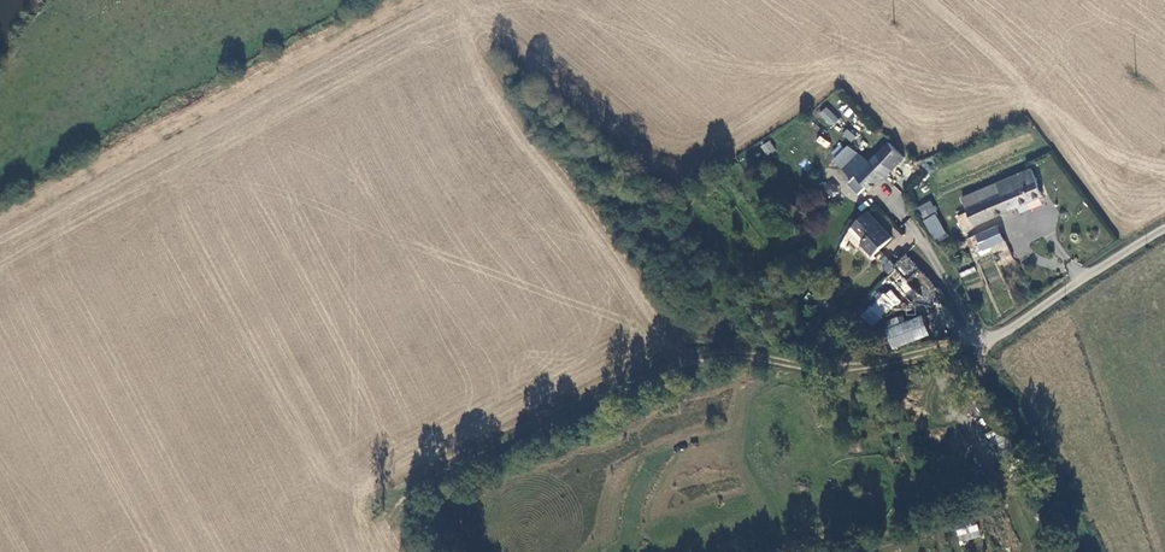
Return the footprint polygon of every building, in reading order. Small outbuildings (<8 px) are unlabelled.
[(826,106),(817,114),(830,127),(839,119),(826,106)] [(845,128),(842,137),(853,141),(856,133),(845,128)] [(886,134),(864,156),(881,170),(901,150),(886,134)] [(819,135),(815,141),(827,148),(830,143),(819,135)] [(881,170),(864,156),(842,138),(828,153),(848,169),(844,173),(851,181),(857,181),(861,177),(867,183),(881,170)] [(771,141),(761,144),(764,155),(774,152),(771,141)] [(1036,188),(1024,162),(954,194),(961,207),(967,221),(1036,188)] [(929,200),(916,207),(935,242),(948,235),(929,200)] [(863,206),(850,220),(863,232),(865,230),(877,243),(889,231),(863,206)] [(958,226),(967,221),(961,207),(950,211),(958,226)] [(871,249),(877,243),(865,230),(863,232),(850,220),(849,221),(843,230),(855,242),(859,238),(860,239),(871,249)] [(971,253),(989,244),(1001,239),(993,222),(963,237),(971,253)] [(1001,239),(989,244),(998,263),(1010,257),(1001,239)] [(944,287),(904,246),(892,256),(885,263),(880,269),(881,270),(902,292),(911,283),(929,302),(944,287)] [(886,250),(885,251),(879,257),(885,263),(892,256),(886,250)] [(962,279),(977,273),(974,267),(960,273),(962,279)] [(888,287),(859,314),(871,327),(901,301),(888,287)] [(811,301),(816,295),(812,290),(806,297),(811,301)] [(923,309),(890,321),(896,339),(929,327),(923,309)] [(959,542),(980,537),(977,524),(956,528),(959,542)]
